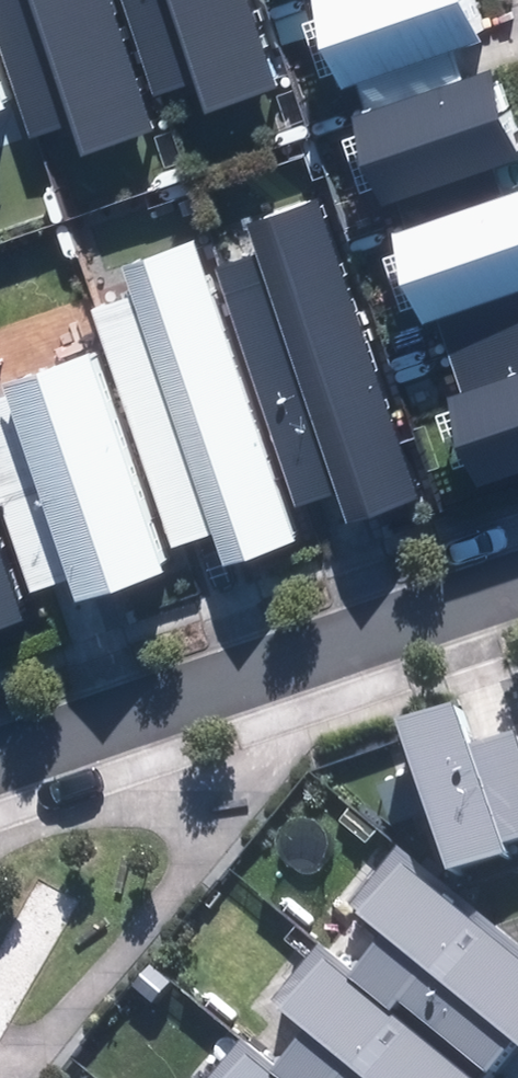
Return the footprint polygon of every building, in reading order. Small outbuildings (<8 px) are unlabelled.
[(110,0),(0,0),(0,29),(37,140),(76,127),(85,153),(154,130),(110,0)] [(248,0),(128,0),(161,98),(200,85),(208,111),(278,88),(248,0)] [(339,85),(477,38),(464,0),(309,0),(339,85)] [(351,115),(381,203),(517,157),(517,152),(489,68),(351,115)] [(392,232),(423,321),(517,288),(517,189),(392,232)] [(423,498),(322,200),(253,223),(262,251),(224,264),(306,508),(345,495),(353,521),(423,498)] [(137,293),(88,309),(103,355),(166,555),(217,539),(224,563),(301,538),(289,501),(216,267),(205,234),(127,259),(137,293)] [(171,571),(166,555),(103,355),(0,387),(0,523),(23,595),(70,580),(77,601),(171,571)] [(446,399),(477,488),(517,474),(517,375),(446,399)] [(28,613),(23,595),(0,523),(0,622),(28,613)] [(517,725),(472,739),(460,701),(397,720),(443,874),(508,855),(503,840),(517,835),(517,729),(517,725)] [(472,1077),(478,1077),(511,1039),(517,1045),(517,956),(398,855),(351,910),(383,936),(350,977),(472,1077)] [(278,1077),(472,1077),(350,977),(320,951),(273,1007),(304,1032),(272,1073),(278,1077)] [(272,1073),(238,1044),(209,1077),(278,1077),(272,1073)]
